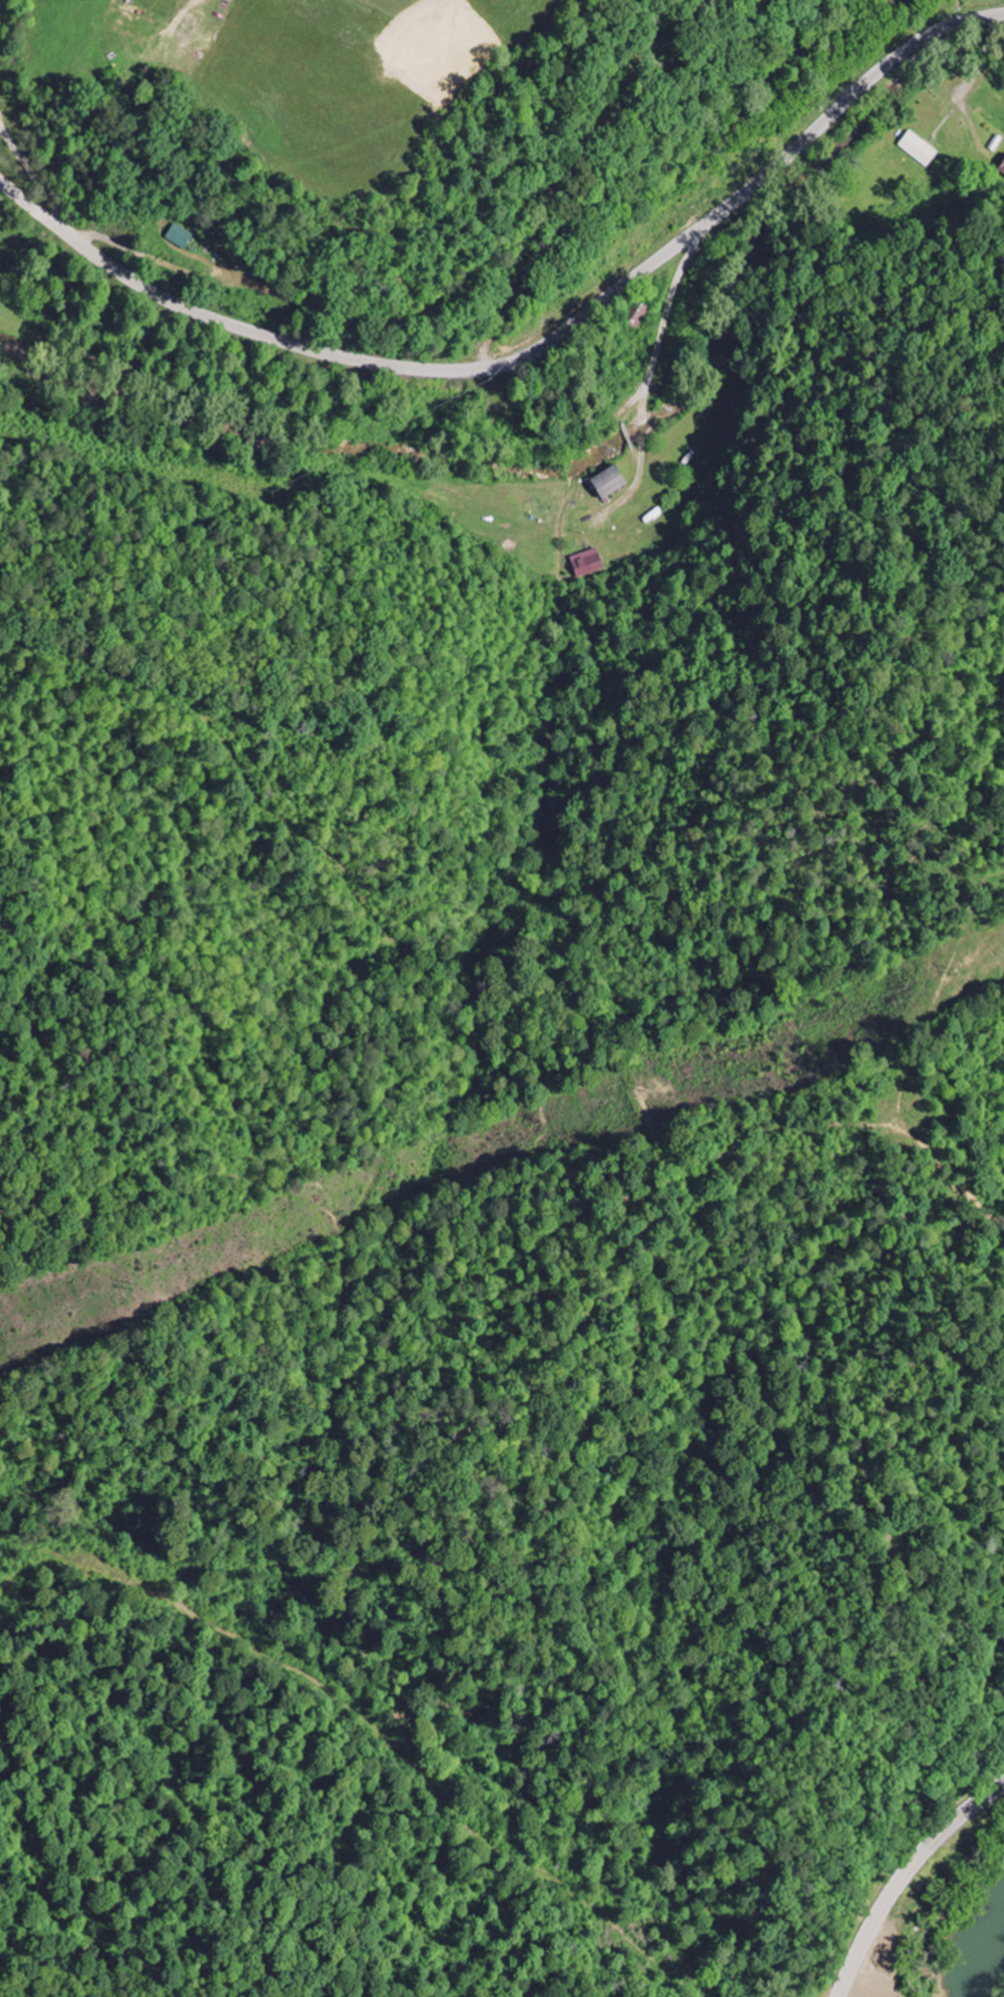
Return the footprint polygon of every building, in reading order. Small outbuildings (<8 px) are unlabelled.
[(189,249),(196,234),(175,225),(169,240),(189,249)] [(635,483),(623,464),(598,479),(610,499),(635,483)] [(605,568),(597,548),(571,557),(578,577),(605,568)]
